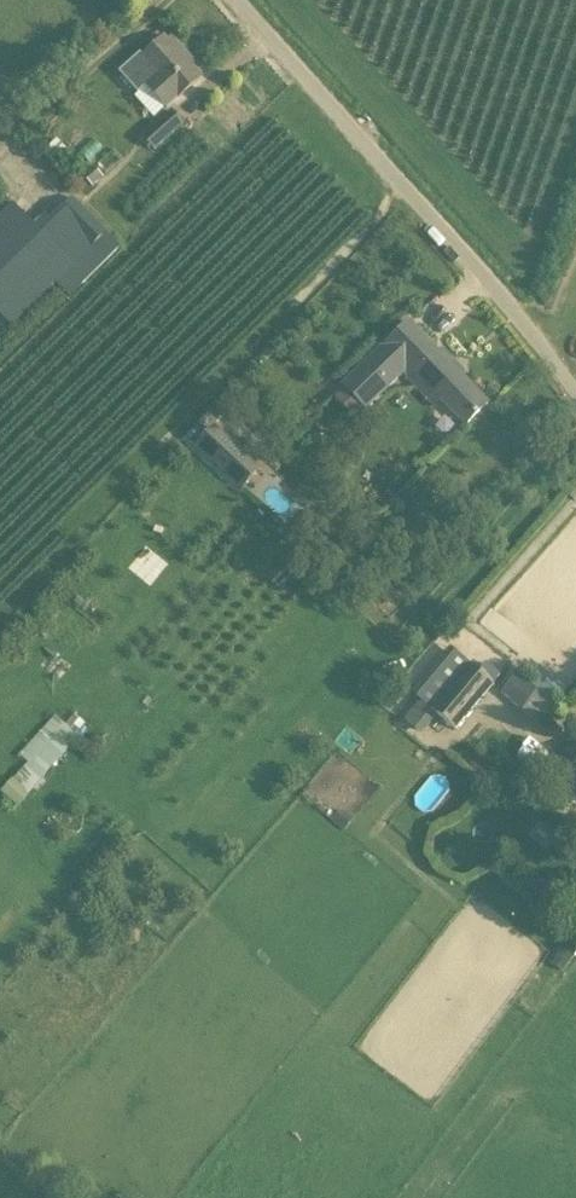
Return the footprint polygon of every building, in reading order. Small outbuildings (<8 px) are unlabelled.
[(139,96),(148,88),(167,110),(202,78),(185,59),(188,57),(171,38),(167,42),(164,39),(143,58),(141,55),(120,74),(139,96)] [(171,111),(141,138),(156,152),(185,125),(171,111)] [(59,290),(68,301),(121,248),(106,233),(107,232),(73,197),(49,221),(45,217),(36,226),(13,202),(0,215),(0,317),(11,329),(62,278),(63,279),(69,273),(72,277),(59,290)] [(388,343),(387,341),(340,386),(344,389),(334,397),(353,417),(362,409),(364,412),(409,368),(413,372),(465,427),(489,405),(456,371),(459,368),(443,351),(440,354),(436,350),(410,322),(388,343)] [(248,459),(213,428),(193,448),(229,481),(248,459)] [(420,736),(437,716),(456,732),(495,685),(470,664),(432,711),(420,702),(404,722),(420,736)] [(501,695),(522,712),(539,692),(518,675),(501,695)] [(543,723),(555,708),(539,695),(527,711),(543,723)] [(56,716),(21,755),(30,763),(14,781),(29,794),(79,737),(77,735),(68,726),(56,716)] [(575,770),(575,745),(560,765),(572,774),(575,770)]
